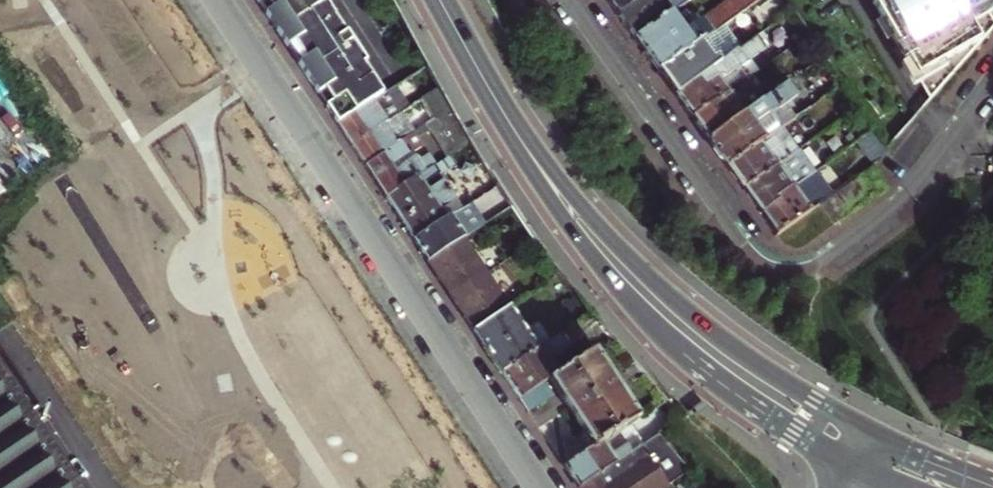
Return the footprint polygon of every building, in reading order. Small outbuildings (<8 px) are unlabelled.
[(261,6),(265,4),(270,12),(266,15),(289,49),(293,47),(297,54),(303,62),(300,65),(320,97),(324,94),(330,104),(326,106),(339,125),(384,95),(366,67),(367,66),(347,34),(345,35),(334,18),(335,17),(324,0),(256,0),(261,6)] [(617,14),(636,0),(606,0),(617,14)] [(617,14),(626,28),(634,38),(670,12),(687,0),(636,0),(617,14)] [(634,38),(646,55),(658,71),(726,22),(757,0),(726,0),(684,31),(670,12),(634,38)] [(932,104),(970,62),(992,36),(992,16),(987,6),(992,3),(991,0),(872,0),(885,23),(877,27),(890,49),(898,45),(932,104)] [(726,22),(658,71),(668,85),(675,94),(743,45),(726,22)] [(743,45),(675,94),(684,108),(692,118),(747,79),(737,65),(763,47),(755,36),(743,45)] [(747,79),(692,118),(701,130),(708,140),(768,97),(752,75),(747,79)] [(768,97),(708,140),(718,154),(727,166),(784,125),(797,115),(785,99),(800,87),(794,79),(768,97)] [(384,95),(339,125),(346,136),(352,145),(389,121),(410,107),(397,87),(384,95)] [(441,88),(419,102),(432,124),(453,111),(441,88)] [(472,143),(453,111),(432,124),(428,127),(448,158),(456,153),(472,143)] [(389,121),(352,145),(360,157),(367,167),(399,146),(390,132),(394,128),(389,121)] [(784,125),(727,166),(736,179),(743,188),(800,147),(784,125)] [(857,141),(874,165),(890,153),(887,149),(874,130),(857,141)] [(399,146),(367,167),(378,184),(386,197),(437,165),(432,157),(421,164),(414,154),(424,147),(416,135),(399,146)] [(800,147),(743,188),(752,201),(759,211),(816,170),(800,147)] [(461,162),(456,153),(448,158),(444,161),(449,169),(461,162)] [(437,165),(386,197),(393,206),(409,231),(416,241),(466,208),(460,199),(446,179),(430,189),(426,184),(442,173),(437,165)] [(816,170),(759,211),(769,224),(776,235),(819,204),(834,194),(816,170)] [(834,194),(819,204),(834,225),(882,190),(867,170),(834,194)] [(466,208),(416,241),(424,253),(431,262),(463,240),(486,225),(472,204),(466,208)] [(463,240),(431,262),(443,281),(454,297),(486,275),(463,240)] [(486,275),(454,297),(466,315),(476,330),(509,309),(486,275)] [(509,309),(476,330),(491,353),(505,373),(538,351),(509,309)] [(538,351),(505,373),(514,387),(522,398),(547,382),(551,379),(559,374),(551,360),(586,336),(595,350),(612,340),(592,315),(538,351)] [(559,374),(551,379),(565,400),(581,424),(595,445),(631,422),(640,416),(595,350),(559,374)] [(0,362),(0,487),(83,487),(0,362)] [(547,382),(522,398),(526,404),(530,411),(555,395),(547,382)] [(631,422),(595,445),(566,465),(573,474),(580,485),(645,443),(631,422)] [(580,485),(582,487),(668,487),(697,469),(669,426),(645,443),(580,485)]
